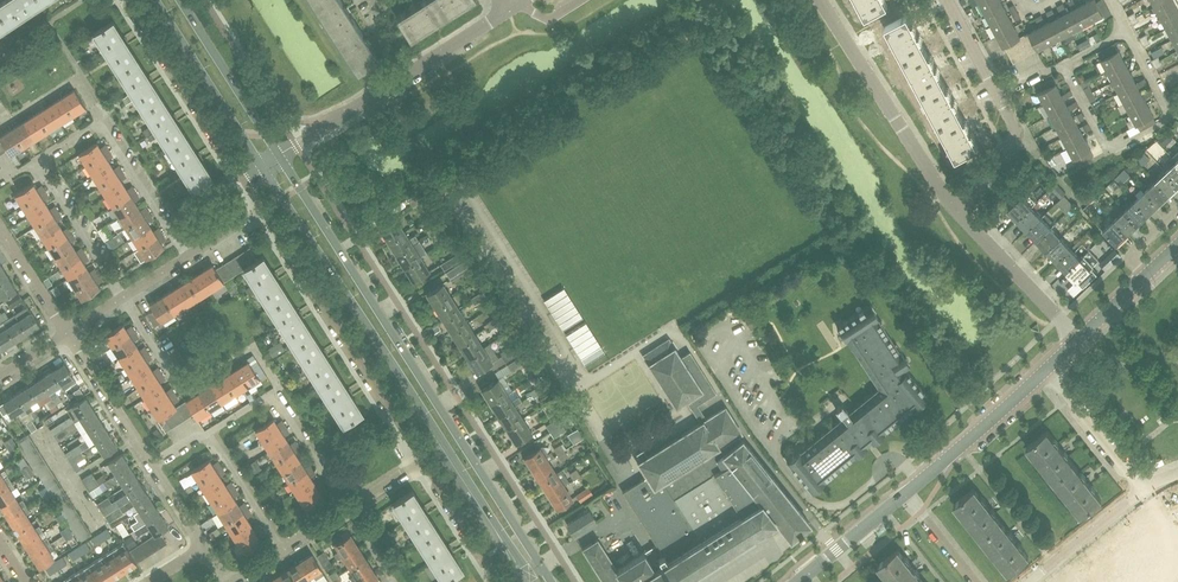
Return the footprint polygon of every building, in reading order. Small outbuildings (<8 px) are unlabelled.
[(0,3),(0,13),(8,25),(42,2),(40,0),(4,0),(0,3)] [(342,0),(326,0),(315,7),(335,40),(358,25),(342,0)] [(410,38),(442,17),(432,0),(420,0),(395,15),(410,38)] [(442,17),(469,0),(432,0),(442,17)] [(865,16),(887,4),(885,0),(857,0),(865,16)] [(985,13),(1002,4),(1000,0),(985,0),(980,3),(985,13)] [(1096,1),(1096,0),(1089,0),(1083,3),(1092,20),(1103,14),(1105,17),(1111,13),(1104,0),(1098,0),(1096,1)] [(1161,17),(1177,8),(1174,0),(1166,0),(1155,6),(1161,17)] [(1083,3),(1072,9),(1081,26),(1092,20),(1083,3)] [(985,13),(991,24),(1008,15),(1002,4),(985,13)] [(1017,10),(1014,4),(1008,7),(1011,13),(1017,10)] [(1051,6),(1044,10),(1047,14),(1053,11),(1051,6)] [(1166,28),(1177,21),(1177,8),(1161,17),(1166,28)] [(1072,9),(1061,15),(1070,32),(1081,26),(1072,9)] [(1021,18),(1017,10),(1011,13),(1015,20),(1021,18)] [(918,34),(915,28),(914,28),(907,15),(885,27),(903,59),(925,48),(917,34),(918,34)] [(991,24),(997,35),(1014,26),(1008,15),(991,24)] [(1061,15),(1051,20),(1060,37),(1070,32),(1061,15)] [(129,42),(125,36),(123,37),(112,20),(93,33),(118,72),(137,59),(127,43),(129,42)] [(1051,20),(1040,26),(1049,43),(1060,37),(1051,20)] [(1172,38),(1177,35),(1177,21),(1166,28),(1172,38)] [(378,58),(358,25),(335,40),(356,72),(378,58)] [(1003,46),(1004,46),(1010,42),(1017,39),(1020,37),(1014,26),(997,35),(1003,46)] [(1040,26),(1028,32),(1037,49),(1049,43),(1040,26)] [(1038,50),(1037,49),(1028,32),(1022,35),(1031,53),(1038,50)] [(1022,35),(1020,37),(1017,39),(1025,57),(1031,53),(1022,35)] [(1019,60),(1025,57),(1017,39),(1010,42),(1019,60)] [(1004,46),(1013,63),(1019,60),(1010,42),(1004,46)] [(1098,52),(1102,58),(1118,50),(1114,44),(1098,52)] [(1165,52),(1162,46),(1151,51),(1154,58),(1158,56),(1165,52)] [(936,66),(933,61),(932,61),(925,48),(903,59),(920,92),(942,80),(935,67),(936,66)] [(1118,49),(1118,50),(1102,58),(1101,59),(1107,70),(1124,61),(1118,49)] [(1154,58),(1151,59),(1156,68),(1162,65),(1158,56),(1154,58)] [(153,81),(150,75),(148,76),(137,59),(118,72),(143,110),(162,98),(152,82),(153,81)] [(1109,74),(1113,80),(1113,81),(1130,72),(1124,61),(1107,70),(1104,72),(1106,76),(1109,74)] [(1112,87),(1115,85),(1119,92),(1136,82),(1130,72),(1113,81),(1113,80),(1109,83),(1112,87)] [(1047,82),(1049,87),(1038,92),(1044,104),(1062,95),(1056,83),(1055,83),(1053,79),(1047,82)] [(953,99),(950,93),(949,93),(942,80),(920,92),(938,125),(960,114),(952,99),(953,99)] [(1119,92),(1124,102),(1142,93),(1136,82),(1119,92)] [(1083,88),(1087,95),(1092,92),(1089,85),(1083,88)] [(85,107),(74,89),(61,98),(72,115),(85,107)] [(1087,95),(1090,102),(1096,99),(1092,92),(1087,95)] [(1124,102),(1130,113),(1147,104),(1142,93),(1124,102)] [(1044,104),(1050,115),(1067,105),(1062,95),(1044,104)] [(61,98),(49,105),(60,123),(72,115),(61,98)] [(179,120),(174,114),(173,115),(162,98),(143,110),(168,149),(187,137),(177,121),(179,120)] [(1072,109),(1078,105),(1076,101),(1069,104),(1072,109)] [(1137,124),(1153,116),(1153,115),(1147,104),(1130,113),(1136,125),(1137,124)] [(49,105),(37,113),(48,131),(60,123),(49,105)] [(1050,115),(1056,125),(1073,116),(1067,105),(1050,115)] [(1079,121),(1085,118),(1082,112),(1076,114),(1079,121)] [(37,113),(24,121),(35,139),(48,131),(37,113)] [(971,132),(968,126),(967,126),(960,114),(938,125),(956,158),(977,146),(970,132),(971,132)] [(1056,125),(1062,136),(1079,127),(1073,116),(1056,125)] [(1156,122),(1153,116),(1137,124),(1140,131),(1156,122)] [(24,121),(12,129),(23,146),(35,139),(24,121)] [(1085,132),(1091,129),(1087,123),(1082,125),(1085,132)] [(66,132),(62,126),(57,129),(57,131),(60,136),(66,132)] [(1173,136),(1177,130),(1174,126),(1168,131),(1173,136)] [(1062,136),(1067,147),(1085,138),(1079,127),(1062,136)] [(10,154),(23,146),(12,129),(0,136),(0,139),(7,150),(10,154)] [(1157,140),(1164,147),(1173,137),(1166,130),(1157,140)] [(202,160),(203,159),(199,153),(197,154),(187,137),(168,149),(193,188),(212,176),(202,160)] [(1091,149),(1085,138),(1067,147),(1074,158),(1091,149)] [(97,143),(79,154),(86,165),(110,150),(107,146),(101,150),(97,143)] [(86,165),(93,175),(110,164),(106,157),(112,153),(110,150),(86,165)] [(1136,160),(1142,166),(1150,159),(1144,152),(1136,160)] [(1166,170),(1177,183),(1177,163),(1176,160),(1166,170)] [(93,175),(99,186),(123,170),(121,167),(114,171),(110,164),(93,175)] [(1131,164),(1126,169),(1130,174),(1135,169),(1131,164)] [(1114,178),(1121,185),(1130,176),(1124,169),(1114,178)] [(99,186),(106,196),(123,185),(119,178),(125,174),(123,170),(99,186)] [(1155,180),(1169,194),(1177,185),(1177,183),(1166,170),(1155,180)] [(1155,180),(1145,190),(1158,204),(1169,194),(1155,180)] [(33,183),(15,195),(22,206),(46,190),(43,187),(37,190),(33,183)] [(1060,198),(1066,193),(1056,183),(1051,188),(1060,198)] [(106,196),(112,206),(136,191),(134,187),(128,191),(123,185),(106,196)] [(22,206),(29,216),(46,205),(42,198),(48,194),(46,190),(22,206)] [(425,190),(408,201),(412,207),(429,196),(425,190)] [(1145,190),(1134,200),(1148,214),(1158,204),(1145,190)] [(112,206),(119,216),(137,205),(132,199),(139,195),(136,191),(112,206)] [(1017,219),(1031,206),(1035,202),(1025,192),(1007,209),(1017,219)] [(1134,200),(1124,210),(1137,224),(1148,214),(1134,200)] [(29,216),(35,226),(59,211),(57,207),(51,211),(46,205),(29,216)] [(119,216),(126,227),(149,212),(147,208),(141,212),(137,205),(119,216)] [(1017,219),(1027,230),(1041,216),(1031,206),(1017,219)] [(1099,208),(1090,212),(1095,221),(1103,217),(1099,208)] [(1124,210),(1114,219),(1127,233),(1137,224),(1124,210)] [(35,226),(42,237),(60,225),(55,219),(61,215),(59,211),(35,226)] [(126,227),(132,237),(150,226),(146,220),(152,216),(149,212),(126,227)] [(1027,230),(1037,240),(1051,226),(1041,216),(1027,230)] [(395,217),(379,228),(383,233),(382,234),(386,240),(387,239),(388,241),(404,231),(395,217)] [(1103,229),(1117,244),(1127,233),(1114,219),(1103,229)] [(440,223),(434,226),(437,232),(443,229),(441,226),(440,223)] [(42,237),(49,247),(72,232),(70,228),(64,232),(60,225),(42,237)] [(132,237),(139,247),(162,232),(160,229),(154,233),(150,226),(132,237)] [(434,226),(427,230),(431,236),(437,232),(434,226)] [(1037,240),(1047,251),(1061,237),(1051,226),(1037,240)] [(389,242),(387,243),(391,249),(392,248),(396,254),(419,240),(415,234),(409,238),(404,231),(388,241),(389,242)] [(49,247),(55,257),(73,246),(69,239),(75,236),(72,232),(49,247)] [(162,232),(139,247),(134,250),(141,261),(163,247),(159,240),(165,237),(162,232)] [(104,241),(109,248),(112,247),(112,248),(118,244),(113,236),(104,241)] [(1047,251),(1056,261),(1071,247),(1061,237),(1047,251)] [(397,255),(395,256),(399,261),(400,261),(404,267),(420,256),(424,254),(427,252),(419,240),(396,254),(397,255)] [(55,257),(62,268),(85,252),(83,249),(77,253),(73,246),(55,257)] [(250,247),(244,251),(251,263),(257,259),(250,247)] [(1056,261),(1066,271),(1080,257),(1071,247),(1056,261)] [(1076,282),(1080,278),(1086,285),(1082,288),(1083,288),(1097,275),(1091,268),(1099,260),(1089,249),(1080,257),(1066,271),(1076,282)] [(244,251),(238,255),(246,267),(251,263),(244,251)] [(62,268),(68,278),(86,267),(82,260),(88,256),(85,252),(62,268)] [(459,253),(440,264),(444,270),(462,259),(459,253)] [(241,271),(244,269),(243,268),(246,267),(238,255),(232,258),(241,271)] [(244,269),(269,308),(288,295),(277,278),(279,277),(275,271),(273,273),(262,256),(257,259),(251,263),(246,267),(243,268),(244,269)] [(405,269),(404,270),(408,276),(409,275),(413,281),(420,276),(421,277),(425,274),(425,273),(429,270),(420,256),(404,267),(405,269)] [(1099,263),(1106,270),(1113,263),(1106,256),(1099,263)] [(232,258),(227,262),(235,275),(241,271),(232,258)] [(464,261),(445,272),(449,278),(450,278),(452,281),(463,274),(465,277),(473,272),(469,264),(466,264),(464,261)] [(227,262),(221,265),(229,278),(235,275),(227,262)] [(215,269),(212,264),(200,272),(211,290),(223,282),(215,269)] [(221,265),(215,269),(223,282),(229,278),(221,265)] [(9,278),(1,266),(0,266),(0,283),(9,278)] [(68,278),(75,289),(99,274),(96,270),(90,274),(86,267),(68,278)] [(200,272),(187,280),(198,298),(211,290),(200,272)] [(82,299),(100,288),(95,281),(101,277),(99,274),(75,289),(82,299)] [(16,290),(9,278),(0,283),(0,300),(16,290)] [(187,280),(175,288),(186,305),(198,298),(187,280)] [(443,283),(427,294),(430,299),(429,300),(433,306),(434,305),(435,307),(451,297),(443,283)] [(545,297),(564,327),(584,315),(565,285),(545,297)] [(175,288),(163,296),(174,313),(186,305),(175,288)] [(483,291),(477,294),(480,300),(486,297),(483,291)] [(6,300),(11,308),(23,300),(18,292),(6,300)] [(477,294),(471,298),(474,304),(480,300),(477,294)] [(303,316),(300,310),(298,311),(288,295),(269,308),(293,346),(312,334),(302,317),(303,316)] [(154,326),(161,321),(174,313),(163,296),(150,304),(153,309),(147,314),(154,326)] [(436,308),(435,309),(439,315),(440,314),(443,319),(459,309),(451,297),(435,307),(436,308)] [(810,491),(927,396),(903,368),(908,364),(869,305),(838,325),(878,387),(847,412),(840,403),(835,407),(842,416),(799,451),(798,450),(786,460),(810,491)] [(19,320),(27,333),(39,325),(27,306),(16,314),(19,320)] [(444,321),(443,322),(446,328),(448,327),(451,332),(467,322),(464,317),(459,309),(443,319),(444,321)] [(9,318),(5,311),(0,314),(0,317),(15,340),(27,333),(19,320),(12,324),(9,318)] [(498,316),(493,320),(496,325),(502,322),(500,319),(498,316)] [(15,340),(0,317),(0,330),(1,331),(0,332),(0,344),(3,348),(15,340)] [(493,320),(486,323),(490,329),(496,325),(493,320)] [(606,350),(587,320),(568,332),(587,361),(606,350)] [(452,333),(451,334),(454,340),(456,339),(459,344),(475,335),(467,322),(451,332),(452,333)] [(122,324),(105,335),(112,346),(136,331),(133,327),(127,331),(122,324)] [(112,346),(119,356),(136,345),(132,338),(138,335),(136,331),(112,346)] [(328,355),(324,349),(323,350),(312,334),(293,346),(318,385),(337,373),(326,356),(328,355)] [(460,346),(459,347),(462,353),(464,352),(467,357),(483,347),(475,335),(459,344),(460,346)] [(583,549),(604,581),(679,581),(691,574),(775,520),(790,539),(810,523),(742,439),(734,445),(730,440),(741,433),(725,407),(706,419),(698,405),(716,393),(690,351),(680,357),(674,348),(669,339),(643,355),(673,402),(676,407),(680,405),(686,401),(701,423),(647,456),(643,450),(636,454),(640,461),(638,462),(647,476),(623,491),(656,544),(652,546),(643,553),(617,570),(605,551),(598,540),(597,540),(583,549)] [(483,347),(467,357),(469,360),(468,361),(471,367),(472,366),(476,371),(489,363),(493,369),(505,361),(502,356),(499,358),(489,343),(483,347)] [(119,356),(125,367),(149,352),(146,348),(140,352),(136,345),(119,356)] [(518,346),(502,356),(505,361),(505,362),(521,352),(518,346)] [(125,367),(132,377),(149,366),(145,359),(151,355),(149,352),(125,367)] [(523,355),(507,365),(511,371),(527,360),(529,359),(526,354),(523,355)] [(245,357),(242,359),(244,363),(235,369),(247,386),(260,378),(248,361),(245,357)] [(103,359),(97,363),(100,367),(106,363),(103,359)] [(64,363),(52,371),(60,384),(64,389),(75,382),(64,363)] [(107,364),(102,367),(108,377),(113,374),(107,364)] [(132,377),(138,387),(162,372),(160,369),(154,373),(149,366),(132,377)] [(227,374),(225,370),(220,373),(223,377),(234,394),(247,386),(235,369),(227,374)] [(52,371),(40,379),(56,404),(62,400),(57,393),(56,393),(53,388),(60,384),(52,371)] [(138,387),(145,397),(162,386),(158,380),(164,376),(162,372),(138,387)] [(351,395),(353,394),(349,387),(347,388),(337,373),(318,385),(343,424),(362,412),(351,395)] [(223,377),(211,384),(222,402),(234,394),(223,377)] [(51,412),(58,408),(56,404),(40,379),(28,386),(36,399),(43,395),(46,400),(45,401),(50,407),(49,408),(51,412)] [(498,379),(482,390),(485,395),(484,396),(488,402),(489,401),(490,403),(506,393),(498,379)] [(542,384),(536,387),(540,393),(546,390),(544,387),(546,386),(544,382),(542,384)] [(203,390),(200,386),(196,388),(210,410),(222,402),(211,384),(203,390)] [(29,404),(36,399),(28,386),(16,394),(32,419),(38,416),(33,408),(33,409),(29,404)] [(145,397),(152,408),(175,393),(173,389),(167,393),(162,386),(145,397)] [(78,398),(84,395),(79,387),(73,391),(78,398)] [(536,387),(530,391),(533,397),(540,393),(536,387)] [(194,395),(186,400),(194,413),(197,418),(210,410),(196,388),(191,391),(194,395)] [(176,407),(172,401),(178,397),(175,393),(152,408),(158,418),(159,419),(163,416),(169,412),(175,408),(176,408),(176,407)] [(491,404),(490,405),(494,411),(495,410),(498,416),(515,405),(507,393),(506,393),(490,403),(491,404)] [(22,416),(21,416),(26,423),(32,419),(16,394),(4,402),(0,404),(0,409),(3,414),(9,410),(12,415),(18,411),(22,416)] [(71,416),(50,429),(54,435),(74,422),(93,409),(85,397),(72,406),(73,406),(67,409),(71,416)] [(188,417),(194,413),(186,400),(180,404),(188,417)] [(318,404),(321,408),(328,405),(325,400),(318,404)] [(182,421),(188,417),(180,404),(176,407),(176,408),(175,408),(182,421)] [(499,417),(498,418),(502,424),(503,423),(506,428),(522,418),(515,405),(498,416),(499,417)] [(551,422),(546,425),(550,431),(550,432),(562,424),(571,418),(563,407),(555,412),(558,417),(551,422)] [(177,424),(182,421),(175,408),(169,412),(177,424)] [(78,426),(84,423),(88,430),(101,421),(93,409),(74,422),(78,428),(79,427),(78,426)] [(171,428),(177,424),(169,412),(163,416),(171,428)] [(165,432),(166,431),(171,428),(163,416),(159,419),(158,418),(157,419),(165,432)] [(255,430),(262,440),(286,425),(283,421),(277,425),(273,418),(255,430)] [(522,418),(506,428),(508,430),(507,431),(511,437),(512,436),(515,442),(532,432),(522,418)] [(37,428),(32,420),(26,423),(31,432),(37,428)] [(86,439),(85,440),(89,446),(90,445),(90,446),(108,433),(101,421),(88,430),(92,437),(87,440),(86,439)] [(74,422),(54,435),(57,441),(78,428),(74,422)] [(562,424),(550,432),(554,437),(566,430),(562,424)] [(262,440),(269,451),(286,439),(282,433),(288,429),(286,425),(262,440)] [(1069,457),(1064,452),(1063,449),(1062,450),(1058,446),(1059,445),(1053,437),(1052,438),(1046,430),(1026,446),(1032,455),(1033,454),(1048,473),(1047,473),(1054,481),(1074,465),(1068,458),(1069,457)] [(153,436),(158,443),(165,438),(160,431),(153,436)] [(103,454),(116,446),(116,445),(118,444),(114,438),(112,439),(108,433),(90,446),(93,451),(99,448),(103,454)] [(32,440),(28,434),(17,441),(21,447),(32,440)] [(14,442),(11,437),(4,442),(7,446),(14,442)] [(269,451),(275,461),(299,446),(297,442),(291,446),(286,439),(269,451)] [(21,447),(25,453),(36,446),(32,440),(21,447)] [(85,440),(65,453),(69,459),(81,451),(81,452),(83,450),(89,446),(85,440)] [(345,454),(350,463),(373,448),(368,440),(345,454)] [(17,447),(14,442),(7,446),(10,451),(17,447)] [(561,443),(553,448),(557,454),(564,450),(561,443)] [(525,458),(524,459),(528,465),(529,464),(533,470),(547,460),(548,461),(554,456),(551,451),(548,453),(543,445),(539,448),(525,457),(525,458)] [(39,452),(36,446),(25,453),(28,459),(39,452)] [(275,461),(282,471),(300,460),(295,454),(301,450),(299,446),(275,461)] [(564,450),(557,454),(561,461),(568,456),(564,450)] [(84,457),(81,452),(81,451),(69,459),(76,471),(81,468),(77,462),(84,457)] [(43,458),(39,452),(28,459),(32,465),(43,458)] [(121,454),(108,462),(116,474),(129,466),(121,454)] [(47,463),(43,458),(32,465),(36,471),(47,463)] [(191,470),(198,481),(222,466),(220,462),(213,466),(209,459),(191,470)] [(282,471),(289,482),(312,467),(310,463),(304,467),(300,460),(282,471)] [(547,460),(533,470),(536,475),(535,476),(539,482),(540,481),(541,482),(555,473),(548,461),(547,460)] [(36,471),(40,476),(51,469),(47,463),(36,471)] [(20,469),(24,474),(31,469),(28,464),(20,469)] [(1086,479),(1085,477),(1080,471),(1079,472),(1074,465),(1054,481),(1060,489),(1060,488),(1075,507),(1081,515),(1101,499),(1095,492),(1096,491),(1090,484),(1089,484),(1086,480),(1086,479)] [(116,474),(111,477),(104,482),(108,488),(120,480),(124,486),(137,478),(129,466),(116,474)] [(198,481),(205,491),(222,480),(218,473),(224,470),(222,466),(198,481)] [(289,482),(295,492),(313,481),(309,474),(315,470),(312,467),(289,482)] [(576,468),(569,473),(573,480),(581,475),(576,468)] [(27,478),(34,474),(31,469),(24,474),(27,478)] [(40,476),(43,482),(54,475),(51,469),(40,476)] [(555,473),(541,482),(549,495),(564,485),(564,486),(569,482),(561,469),(555,473)] [(89,491),(99,484),(92,472),(81,479),(89,491)] [(11,481),(8,476),(3,478),(0,474),(0,488),(11,481)] [(43,482),(46,486),(47,488),(58,481),(54,475),(43,482)] [(108,496),(97,503),(101,509),(105,516),(145,490),(137,478),(124,486),(128,492),(112,502),(108,496)] [(205,491),(212,502),(235,487),(233,483),(227,487),(222,480),(205,491)] [(11,481),(0,488),(0,504),(1,505),(14,496),(11,490),(15,487),(11,481)] [(47,488),(49,491),(51,494),(62,487),(58,481),(47,488)] [(295,492),(302,503),(326,487),(323,483),(317,487),(313,481),(295,492)] [(262,488),(267,495),(275,490),(269,483),(262,488)] [(564,485),(549,495),(552,499),(550,500),(555,507),(556,506),(557,508),(572,498),(564,486),(564,485)] [(39,490),(42,495),(49,491),(47,488),(46,486),(39,490)] [(66,493),(62,487),(51,494),(52,496),(55,500),(66,493)] [(212,502),(218,512),(236,501),(232,495),(238,491),(235,487),(212,502)] [(309,513),(326,502),(322,495),(328,491),(326,487),(302,503),(309,513)] [(588,487),(576,495),(580,501),(580,502),(593,494),(593,493),(588,487)] [(996,515),(991,509),(989,507),(989,508),(985,503),(986,503),(980,495),(979,496),(973,488),(953,504),(959,512),(960,512),(975,530),(974,531),(980,539),(1001,523),(995,516),(996,515)] [(123,512),(135,504),(139,510),(152,502),(145,490),(105,516),(109,522),(124,513),(123,512)] [(393,502),(393,503),(418,541),(437,529),(427,513),(428,512),(424,505),(423,506),(412,490),(393,502)] [(52,496),(51,494),(49,491),(42,495),(45,500),(52,496)] [(69,499),(66,493),(55,500),(58,506),(69,499)] [(1,505),(8,517),(26,505),(22,499),(18,502),(14,496),(1,505)] [(599,496),(592,500),(595,505),(602,500),(599,496)] [(73,505),(69,499),(58,506),(62,512),(73,505)] [(218,512),(225,522),(248,507),(246,504),(240,508),(236,501),(218,512)] [(139,510),(147,522),(160,514),(152,502),(139,510)] [(8,517),(16,528),(16,530),(30,521),(26,514),(30,511),(26,505),(8,517)] [(77,511),(73,505),(62,512),(66,517),(66,518),(77,511)] [(225,522),(231,533),(249,522),(245,515),(251,511),(248,507),(225,522)] [(589,510),(567,524),(574,535),(596,521),(589,510)] [(81,516),(77,511),(66,518),(70,523),(81,516)] [(59,522),(66,517),(62,512),(55,517),(59,522)] [(168,526),(160,514),(147,522),(142,526),(134,530),(138,535),(150,527),(155,534),(160,531),(168,526)] [(84,522),(81,516),(70,523),(73,529),(84,522)] [(34,528),(31,522),(30,521),(16,530),(25,543),(43,531),(39,525),(34,528)] [(73,529),(77,535),(88,528),(84,522),(73,529)] [(231,533),(238,543),(262,528),(259,525),(253,529),(249,522),(231,533)] [(1013,537),(1012,535),(1007,529),(1006,530),(1001,523),(980,539),(987,547),(987,546),(1002,565),(1008,573),(1028,557),(1022,550),(1023,549),(1017,541),(1016,542),(1012,538),(1013,537)] [(1161,564),(1177,551),(1177,540),(1165,524),(1143,540),(1161,564)] [(60,530),(62,535),(70,530),(67,526),(60,530)] [(77,535),(81,541),(92,534),(88,528),(77,535)] [(262,543),(258,536),(264,532),(262,528),(238,543),(245,554),(262,543)] [(451,552),(453,550),(449,544),(448,546),(437,529),(418,541),(443,580),(443,581),(444,580),(450,576),(456,572),(462,568),(451,552)] [(70,530),(62,535),(66,540),(74,535),(70,530)] [(337,559),(343,556),(357,546),(350,534),(349,535),(347,530),(341,534),(343,538),(335,544),(339,550),(334,554),(337,559)] [(25,543),(32,554),(50,543),(46,537),(42,540),(38,534),(43,532),(43,531),(25,543)] [(160,531),(155,534),(153,535),(161,547),(167,543),(160,531)] [(100,532),(96,535),(100,542),(105,539),(100,532)] [(100,542),(96,535),(91,538),(96,545),(100,542)] [(132,535),(124,540),(129,548),(137,543),(132,535)] [(153,535),(147,539),(155,551),(161,547),(153,535)] [(147,539),(141,543),(149,554),(155,551),(147,539)] [(85,542),(81,544),(86,552),(90,549),(85,542)] [(116,547),(112,549),(125,570),(137,562),(129,550),(127,547),(126,548),(122,542),(116,547)] [(40,567),(53,558),(49,552),(54,549),(50,543),(32,554),(40,567)] [(141,543),(135,546),(143,558),(149,554),(141,543)] [(82,554),(86,552),(81,544),(77,547),(82,554)] [(135,546),(129,550),(137,562),(143,558),(135,546)] [(343,556),(350,568),(365,559),(357,546),(343,556)] [(77,547),(73,550),(78,557),(82,554),(77,547)] [(107,552),(100,557),(113,577),(125,570),(112,549),(107,552)] [(915,570),(913,568),(913,569),(909,564),(910,564),(904,556),(903,557),(897,549),(877,565),(883,573),(884,573),(891,581),(923,581),(919,576),(920,576),(915,570)] [(78,557),(73,550),(69,552),(73,560),(78,557)] [(324,551),(317,555),(324,568),(331,563),(324,551)] [(324,574),(312,554),(299,562),(312,581),(309,576),(312,574),(315,579),(324,574)] [(62,556),(58,559),(62,566),(67,563),(62,556)] [(88,564),(99,581),(105,581),(113,577),(100,557),(93,561),(88,564)] [(58,569),(62,566),(58,559),(54,562),(58,569)] [(372,570),(365,559),(350,568),(355,575),(350,577),(353,581),(354,581),(372,570)] [(54,562),(49,565),(54,572),(58,569),(54,562)] [(288,569),(296,581),(311,581),(312,581),(299,562),(288,569)] [(77,572),(83,581),(99,581),(88,564),(77,572)] [(54,572),(49,565),(45,567),(50,575),(54,572)] [(276,577),(279,581),(296,581),(288,569),(276,577)] [(336,570),(329,574),(332,579),(339,575),(336,570)] [(372,570),(354,581),(380,581),(372,570)] [(65,579),(67,581),(83,581),(77,572),(70,576),(65,579)] [(456,572),(450,576),(454,581),(463,581),(456,572)]
